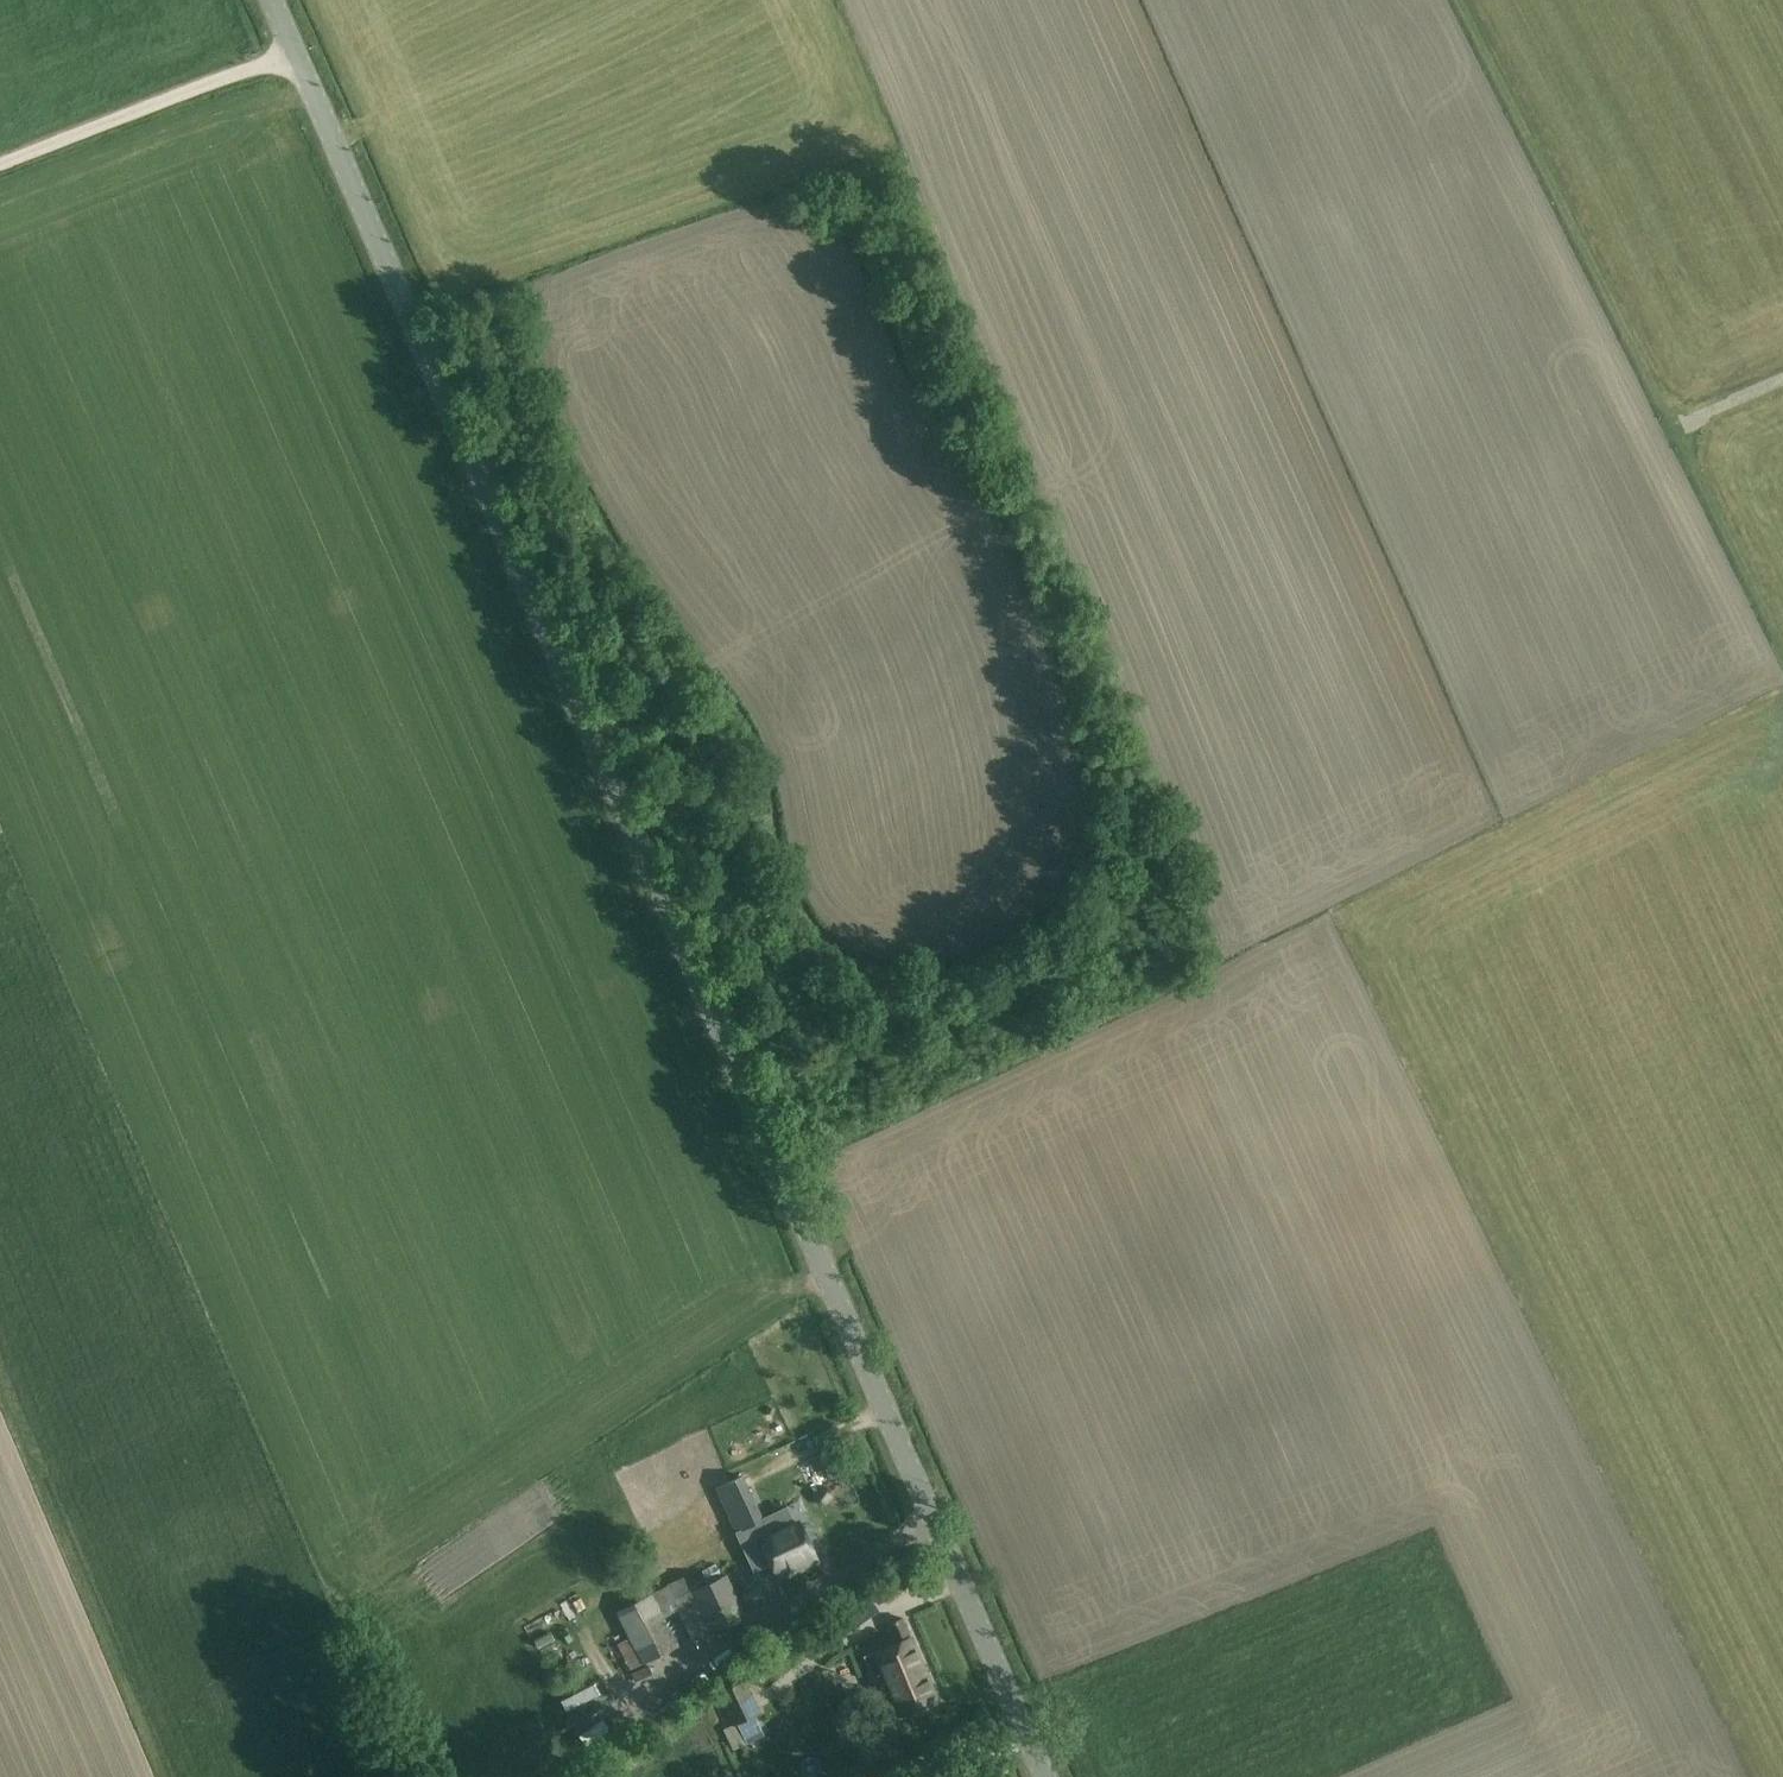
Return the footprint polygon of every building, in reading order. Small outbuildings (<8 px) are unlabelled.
[(762,1519),(748,1490),(722,1502),(735,1532),(762,1519)] [(762,1519),(735,1532),(753,1571),(772,1562),(779,1576),(798,1567),(796,1561),(814,1553),(799,1521),(795,1523),(769,1535),(762,1519)] [(691,1590),(673,1598),(678,1608),(692,1639),(745,1615),(726,1574),(691,1590)] [(665,1588),(653,1594),(664,1615),(678,1608),(673,1598),(691,1590),(685,1577),(665,1588)] [(843,1631),(876,1606),(862,1587),(829,1611),(843,1631)] [(664,1615),(653,1594),(618,1611),(643,1662),(679,1644),(664,1615)] [(902,1615),(889,1621),(896,1637),(909,1631),(902,1615)] [(910,1635),(863,1654),(889,1717),(936,1697),(910,1635)] [(744,1678),(718,1690),(734,1724),(740,1721),(745,1732),(761,1725),(755,1713),(760,1711),(744,1678)] [(874,1776),(901,1776),(897,1767),(874,1776)]
